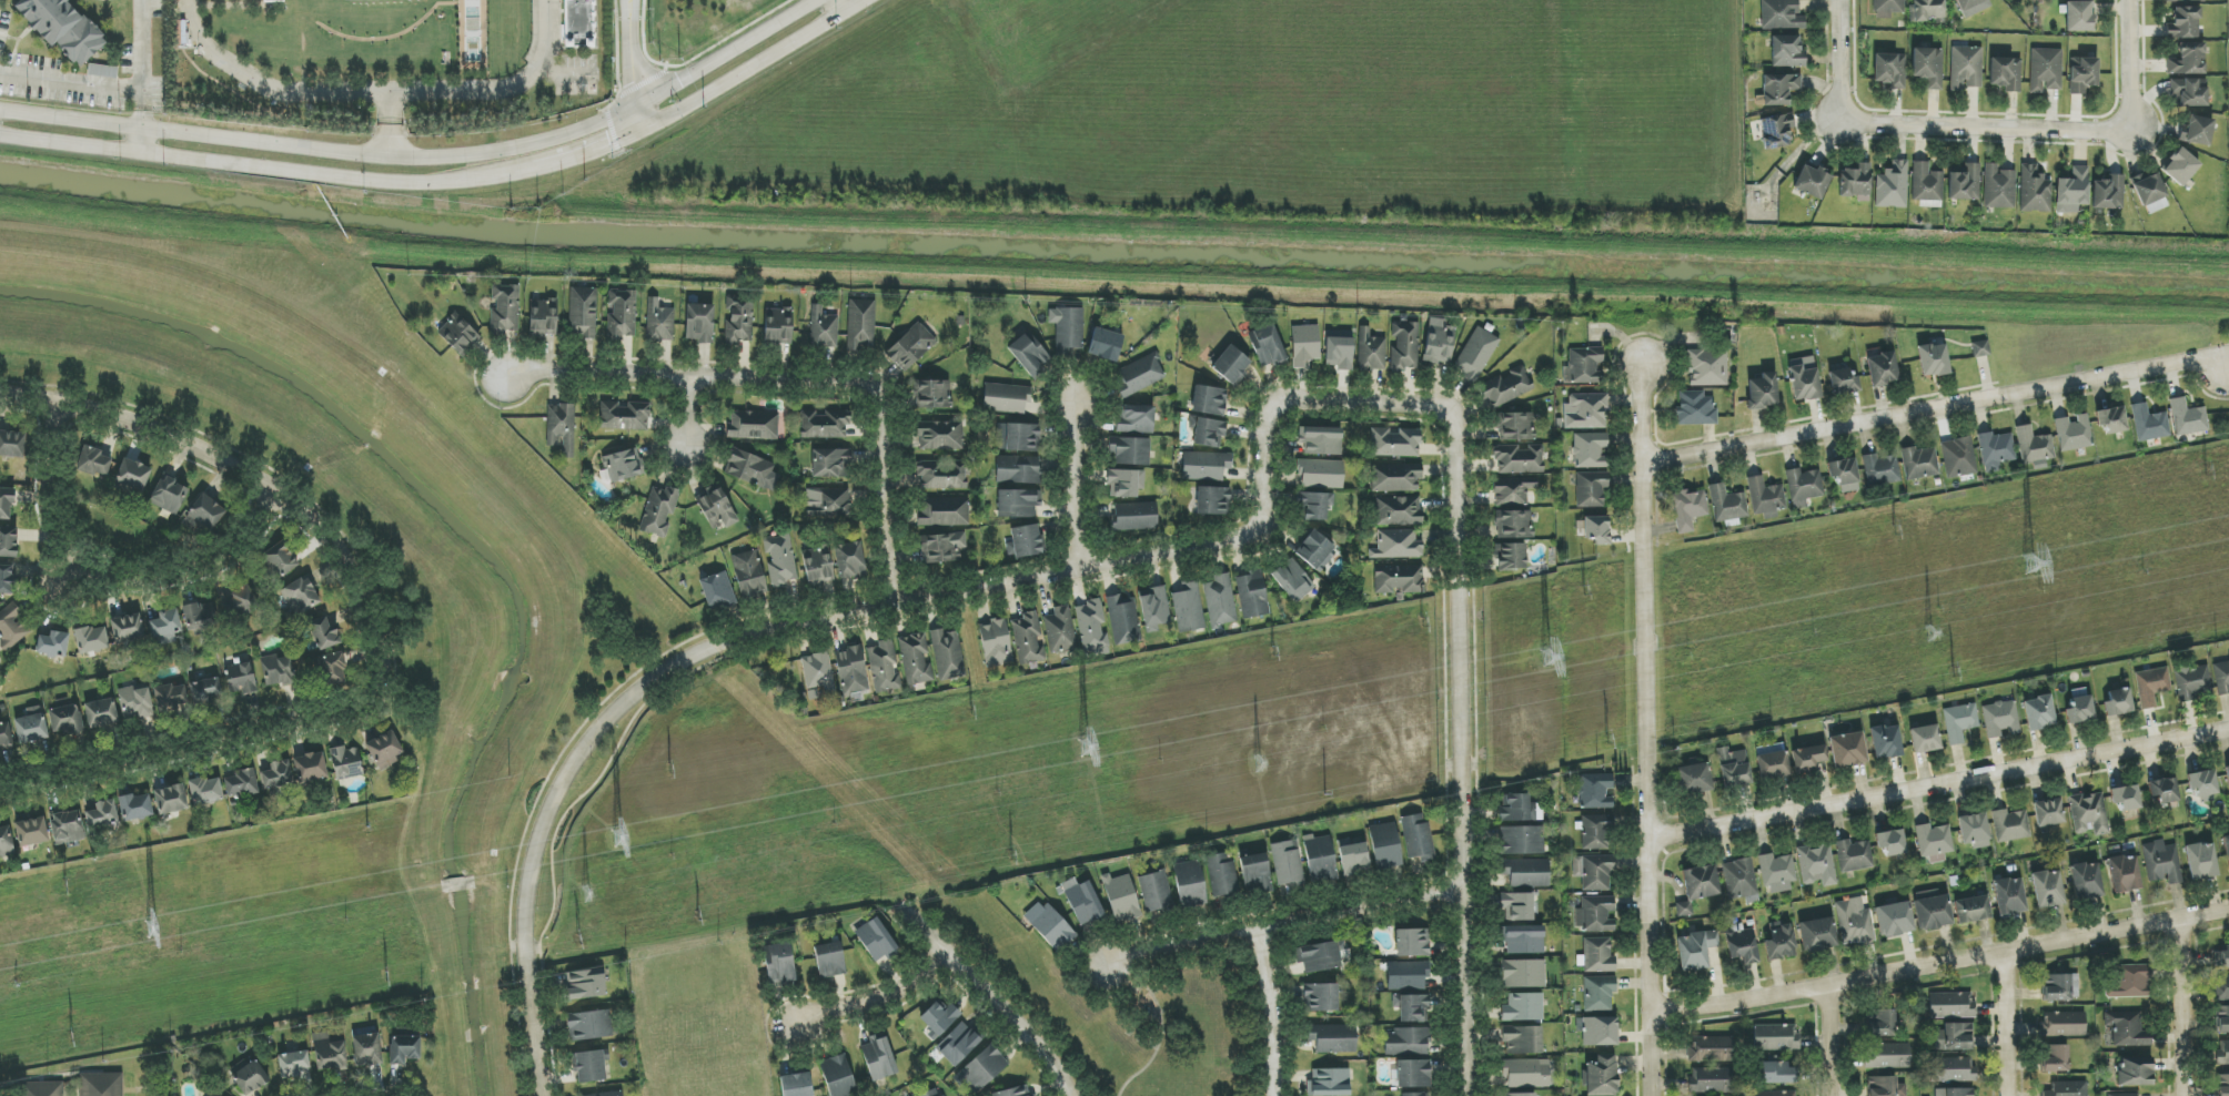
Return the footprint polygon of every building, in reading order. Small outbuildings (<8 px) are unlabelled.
[(17,5),(48,50),(58,43),(75,68),(102,49),(68,0),(14,0),(17,5)] [(565,48),(593,47),(592,0),(564,0),(565,48)] [(1762,29),(1806,29),(1805,16),(1798,16),(1798,0),(1761,0),(1762,29)] [(1873,18),(1890,19),(1890,13),(1904,13),(1904,0),(1874,0),(1873,18)] [(1913,21),(1944,20),(1944,0),(1912,0),(1913,21)] [(1988,0),(1955,0),(1963,19),(1991,7),(1988,0)] [(2093,2),(2065,2),(2065,32),(2094,31),(2093,2)] [(2166,24),(2166,39),(2200,38),(2199,7),(2172,7),(2173,24),(2166,24)] [(1772,67),(1806,67),(1805,51),(1799,51),(1799,36),(1771,36),(1772,67)] [(2166,59),(2166,75),(2205,74),(2204,43),(2179,43),(2179,59),(2166,59)] [(1982,48),(1951,47),(1950,91),(1964,92),(1964,88),(1981,88),(1982,48)] [(1942,91),(1943,49),(1912,49),(1912,78),(1927,78),(1926,90),(1942,91)] [(2062,92),(2062,50),(2031,49),(2030,91),(2062,92)] [(1906,55),(1875,54),(1874,83),(1889,83),(1889,90),(1905,90),(1906,55)] [(2020,93),(2021,59),(1990,58),(1989,86),(2004,86),(2004,92),(2020,93)] [(2069,95),(2086,96),(2086,87),(2097,87),(2098,59),(2070,58),(2069,95)] [(118,68),(89,64),(87,75),(117,80),(118,68)] [(1764,107),(1789,106),(1789,89),(1801,89),(1800,75),(1763,76),(1764,107)] [(2179,107),(2207,107),(2207,79),(2169,80),(2169,96),(2179,96),(2179,107)] [(1760,119),(1764,150),(1795,146),(1791,114),(1760,119)] [(2180,132),(2178,141),(2208,147),(2214,121),(2189,115),(2185,133),(2180,132)] [(2200,163),(2179,148),(2161,172),(2183,187),(2200,163)] [(1876,207),(1907,208),(1907,160),(1891,160),(1891,173),(1876,173),(1876,207)] [(1871,162),(1856,162),(1855,170),(1840,170),(1839,197),(1856,198),(1856,202),(1869,202),(1871,162)] [(1942,207),(1943,172),(1928,172),(1928,162),(1913,162),(1912,206),(1942,207)] [(1793,188),(1821,201),(1832,176),(1804,164),(1793,188)] [(1948,200),(1979,201),(1980,164),(1963,164),(1963,168),(1948,168),(1948,200)] [(2016,170),(1998,170),(1998,164),(1985,164),(1984,208),(2015,209),(2016,170)] [(2051,212),(2051,178),(2036,177),(2037,165),(2021,164),(2020,212),(2051,212)] [(2087,205),(2088,168),(2072,167),(2072,179),(2056,179),(2056,213),(2073,213),(2073,205),(2087,205)] [(2130,183),(2141,207),(2167,196),(2156,171),(2130,183)] [(2092,209),(2123,210),(2123,175),(2108,175),(2108,181),(2092,181),(2092,209)] [(2168,206),(2165,198),(2146,207),(2149,214),(2168,206)] [(520,286),(492,285),(491,300),(493,300),(492,333),(518,333),(520,286)] [(597,288),(570,288),(569,339),(596,340),(597,288)] [(608,291),(607,340),(635,340),(636,291),(608,291)] [(726,344),(752,345),(753,305),(743,305),(743,297),(726,297),(726,310),(726,344)] [(675,308),(659,308),(659,298),(648,298),(646,342),(674,343),(675,308)] [(530,300),(529,335),(557,336),(558,301),(530,300)] [(876,300),(849,300),(848,350),(875,351),(876,300)] [(714,305),(687,304),(685,339),(699,340),(698,344),(713,345),(714,305)] [(839,316),(822,315),(823,305),(812,305),(810,350),(838,350),(839,316)] [(1084,309),(1057,308),(1056,357),(1071,357),(1071,349),(1083,349),(1084,309)] [(790,309),(765,310),(765,344),(790,344),(790,309)] [(437,334),(463,357),(481,337),(456,314),(437,334)] [(1451,365),(1455,328),(1446,326),(1447,320),(1428,318),(1424,362),(1451,365)] [(886,353),(904,372),(937,342),(918,322),(886,353)] [(1418,372),(1419,323),(1392,322),(1392,338),(1393,338),(1392,370),(1418,372)] [(1275,368),(1289,362),(1272,323),(1247,334),(1262,368),(1274,363),(1275,368)] [(1292,326),(1292,368),(1309,368),(1308,360),(1320,360),(1319,326),(1292,326)] [(1475,384),(1501,340),(1477,326),(1452,370),(1475,384)] [(1370,327),(1359,327),(1357,371),(1386,372),(1387,338),(1369,338),(1370,327)] [(1118,362),(1123,334),(1093,328),(1088,356),(1118,362)] [(1325,368),(1352,369),(1352,331),(1326,331),(1325,368)] [(1051,361),(1027,332),(1007,348),(1031,377),(1051,361)] [(1990,356),(1988,341),(1971,343),(1973,358),(1990,356)] [(1950,373),(1944,343),(1917,348),(1922,379),(1950,373)] [(1253,364),(1230,345),(1211,368),(1234,387),(1253,364)] [(1562,384),(1604,383),(1603,371),(1601,371),(1601,348),(1569,349),(1569,367),(1562,367),(1562,384)] [(1688,386),(1728,386),(1728,349),(1687,349),(1688,386)] [(1167,378),(1156,352),(1112,373),(1124,398),(1167,378)] [(1867,356),(1870,388),(1889,387),(1888,382),(1898,381),(1895,353),(1867,356)] [(1793,402),(1820,399),(1815,357),(1788,360),(1793,402)] [(1492,408),(1534,390),(1523,364),(1508,371),(1509,373),(1482,385),(1492,408)] [(1859,377),(1849,377),(1848,370),(1830,371),(1831,395),(1859,393),(1859,377)] [(1776,372),(1761,373),(1761,379),(1747,380),(1748,409),(1777,408),(1776,372)] [(916,409),(951,408),(951,380),(916,381),(916,409)] [(1027,416),(1031,388),(986,382),(982,409),(1027,416)] [(1191,413),(1224,417),(1227,390),(1195,386),(1191,413)] [(1704,391),(1678,392),(1679,426),(1716,425),(1716,397),(1704,398),(1704,391)] [(1607,394),(1569,395),(1569,411),(1564,411),(1564,429),(1607,428),(1607,394)] [(2174,436),(2208,432),(2205,407),(2186,409),(2185,398),(2170,399),(2174,436)] [(649,431),(649,403),(623,403),(602,402),(601,429),(649,431)] [(2171,437),(2166,412),(2148,415),(2146,403),(2130,405),(2138,443),(2171,437)] [(567,404),(546,405),(548,447),(556,446),(555,438),(563,437),(563,446),(568,446),(567,404)] [(1153,433),(1154,406),(1117,406),(1117,433),(1153,433)] [(2106,435),(2127,431),(2123,407),(2095,412),(2098,428),(2104,426),(2106,435)] [(778,412),(730,411),(729,439),(778,440),(778,412)] [(802,440),(850,438),(849,412),(816,412),(816,411),(801,411),(802,440)] [(1499,441),(1535,440),(1534,413),(1498,414),(1499,441)] [(2093,445),(2086,414),(2072,417),(2072,416),(2053,420),(2061,453),(2093,445)] [(1188,428),(1195,430),(1193,445),(1222,450),(1226,423),(1191,417),(1188,428)] [(918,451),(964,450),(963,422),(918,423),(918,451)] [(1005,451),(1039,452),(1040,425),(998,424),(997,445),(1005,445),(1005,451)] [(2015,427),(2022,465),(2055,459),(2051,435),(2033,438),(2031,424),(2015,427)] [(1341,456),(1342,428),(1299,427),(1298,444),(1305,444),(1305,455),(1341,456)] [(1420,457),(1420,431),(1390,430),(1390,429),(1372,428),(1372,456),(1420,457)] [(0,431),(0,457),(25,458),(25,432),(0,431)] [(2000,471),(1999,463),(2015,461),(2012,434),(1993,436),(1993,432),(1978,434),(1983,473),(2000,471)] [(1608,433),(1573,434),(1574,468),(1608,468),(1608,433)] [(1108,454),(1115,455),(1115,465),(1150,466),(1151,439),(1109,437),(1108,454)] [(1977,475),(1972,437),(1940,442),(1945,479),(1977,475)] [(107,478),(112,459),(101,456),(102,451),(84,445),(77,470),(107,478)] [(1543,473),(1543,445),(1528,446),(1528,447),(1493,447),(1494,460),(1498,460),(1498,474),(1543,473)] [(1933,445),(1900,452),(1906,481),(1939,475),(1933,445)] [(605,471),(599,473),(603,486),(641,475),(633,448),(601,458),(605,471)] [(780,475),(772,472),(775,464),(733,449),(724,474),(773,492),(780,475)] [(812,478),(850,478),(850,450),(812,449),(812,478)] [(1183,480),(1223,481),(1223,470),(1232,470),(1232,454),(1183,452),(1183,480)] [(1863,456),(1866,487),(1900,482),(1897,456),(1877,458),(1876,454),(1863,456)] [(996,483),(1040,484),(1041,457),(997,456),(996,483)] [(141,496),(152,469),(124,458),(113,484),(141,496)] [(1838,486),(1858,484),(1855,459),(1827,461),(1829,478),(1837,477),(1838,486)] [(1344,461),(1297,460),(1297,468),(1302,468),(1301,487),(1343,489),(1344,461)] [(920,490),(966,489),(965,461),(919,462),(920,490)] [(1422,465),(1372,463),(1371,491),(1417,493),(1417,479),(1422,480),(1422,465)] [(1820,470),(1800,473),(1799,469),(1786,471),(1792,507),(1806,505),(1805,500),(1824,497),(1820,470)] [(1108,497),(1137,498),(1138,471),(1109,470),(1108,497)] [(1577,508),(1603,507),(1603,488),(1609,488),(1608,473),(1576,473),(1577,508)] [(175,516),(189,489),(163,475),(149,502),(175,516)] [(1765,488),(1763,475),(1747,478),(1753,516),(1764,514),(1765,520),(1777,518),(1776,510),(1786,508),(1782,485),(1765,488)] [(1527,505),(1527,489),(1537,489),(1537,478),(1494,479),(1495,506),(1527,505)] [(1708,486),(1715,523),(1748,517),(1744,492),(1726,496),(1723,482),(1708,486)] [(738,523),(720,484),(695,495),(711,530),(724,524),(726,529),(738,523)] [(652,489),(640,530),(665,537),(671,515),(673,516),(680,491),(666,486),(665,492),(652,489)] [(1228,515),(1229,488),(1197,487),(1196,515),(1228,515)] [(13,520),(14,489),(0,489),(0,520),(13,520)] [(807,514),(851,514),(851,489),(807,489),(807,514)] [(1671,495),(1678,535),(1694,532),(1691,519),(1708,516),(1704,489),(1671,495)] [(1039,507),(1039,490),(998,491),(999,519),(1035,517),(1035,507),(1039,507)] [(1326,521),(1327,494),(1299,493),(1298,520),(1326,521)] [(212,532),(225,509),(200,494),(187,517),(212,532)] [(1377,498),(1377,525),(1423,525),(1423,509),(1419,509),(1419,497),(1377,498)] [(969,525),(969,499),(919,500),(919,526),(969,525)] [(1116,531),(1158,529),(1157,503),(1115,504),(1116,531)] [(1495,512),(1495,538),(1533,538),(1532,511),(1495,512)] [(1609,517),(1584,517),(1584,539),(1594,539),(1594,545),(1609,545),(1609,517)] [(1041,555),(1038,525),(1010,528),(1011,539),(1005,540),(1007,558),(1041,555)] [(0,527),(0,557),(17,558),(18,528),(0,527)] [(1325,566),(1337,546),(1309,528),(1292,554),(1317,570),(1321,563),(1325,566)] [(1423,541),(1415,541),(1416,530),(1377,530),(1377,549),(1369,549),(1369,558),(1423,559),(1423,541)] [(798,582),(790,534),(764,539),(769,563),(768,563),(772,587),(798,582)] [(960,548),(966,548),(966,534),(927,535),(927,563),(960,562),(960,548)] [(300,565),(283,540),(261,555),(278,580),(300,565)] [(834,545),(839,580),(869,576),(864,541),(834,545)] [(1525,544),(1493,544),(1494,571),(1526,570),(1525,544)] [(807,586),(834,584),(830,547),(803,550),(807,586)] [(731,556),(741,600),(768,593),(757,550),(731,556)] [(1316,586),(1290,557),(1270,575),(1296,604),(1316,586)] [(1396,594),(1423,593),(1423,565),(1374,566),(1375,594),(1396,594)] [(0,566),(0,594),(16,594),(16,575),(12,575),(13,566),(0,566)] [(723,606),(725,611),(739,605),(725,571),(699,581),(710,611),(723,606)] [(1263,571),(1236,574),(1241,619),(1268,616),(1263,571)] [(1237,624),(1230,573),(1213,575),(1214,582),(1204,584),(1210,628),(1237,624)] [(322,604),(308,576),(281,590),(295,618),(322,604)] [(1206,628),(1197,581),(1181,584),(1182,591),(1171,593),(1179,634),(1206,628)] [(225,615),(256,614),(254,584),(233,585),(234,601),(224,601),(225,615)] [(1157,626),(1171,623),(1165,586),(1138,591),(1145,634),(1159,632),(1157,626)] [(1106,598),(1115,646),(1141,641),(1133,601),(1122,603),(1120,595),(1106,598)] [(1083,655),(1110,651),(1101,598),(1085,601),(1086,606),(1075,608),(1083,655)] [(213,601),(182,608),(188,632),(218,625),(213,601)] [(13,602),(0,613),(0,644),(7,652),(31,633),(19,618),(24,614),(13,602)] [(1043,618),(1050,654),(1078,649),(1069,605),(1053,608),(1054,615),(1043,618)] [(158,611),(160,619),(149,621),(152,638),(182,634),(178,608),(158,611)] [(1015,621),(1018,663),(1043,662),(1040,612),(1022,613),(1022,621),(1015,621)] [(115,644),(145,638),(140,613),(110,619),(115,644)] [(330,628),(326,617),(309,623),(318,652),(342,644),(336,626),(330,628)] [(1005,619),(978,624),(986,668),(1013,663),(1005,619)] [(105,625),(74,631),(79,655),(110,649),(105,625)] [(931,633),(939,681),(966,677),(958,628),(931,633)] [(35,654),(66,658),(69,634),(50,631),(50,637),(38,635),(35,654)] [(907,686),(934,681),(926,633),(898,638),(907,686)] [(868,649),(876,693),(903,688),(894,639),(878,642),(879,647),(868,649)] [(844,699),(870,693),(861,646),(834,652),(844,699)] [(350,681),(340,651),(313,659),(323,689),(350,681)] [(836,695),(829,652),(801,657),(807,689),(823,686),(825,696),(836,695)] [(261,657),(265,687),(294,685),(291,654),(261,657)] [(2228,691),(2228,661),(2212,664),(2216,693),(2228,691)] [(254,692),(253,664),(226,666),(228,694),(254,692)] [(2179,704),(2195,701),(2194,695),(2212,692),(2207,665),(2173,671),(2179,704)] [(2157,707),(2154,694),(2172,691),(2166,667),(2133,674),(2141,711),(2157,707)] [(189,683),(192,702),(222,698),(219,678),(189,683)] [(185,684),(155,688),(157,711),(188,707),(185,684)] [(123,719),(153,715),(150,686),(119,690),(123,719)] [(2107,692),(2109,701),(2103,702),(2106,717),(2133,712),(2129,688),(2107,692)] [(2064,710),(2068,725),(2095,720),(2090,695),(2069,700),(2071,708),(2064,710)] [(2023,700),(2026,730),(2055,727),(2051,696),(2023,700)] [(89,728),(119,722),(114,698),(84,704),(89,728)] [(2021,734),(2015,700),(1981,706),(1987,740),(2005,736),(2021,734)] [(48,711),(54,737),(84,730),(77,703),(48,711)] [(1980,727),(1975,703),(1942,710),(1949,747),(1965,744),(1962,731),(1980,727)] [(18,744),(47,740),(43,708),(36,709),(37,716),(15,718),(18,744)] [(14,748),(11,723),(0,724),(0,749),(14,748)] [(1914,755),(1942,749),(1936,724),(1909,730),(1914,755)] [(1873,759),(1901,756),(1899,726),(1870,728),(1873,759)] [(378,770),(405,756),(392,730),(365,744),(378,770)] [(1834,769),(1867,762),(1861,731),(1828,738),(1834,769)] [(364,774),(357,748),(347,750),(346,745),(330,750),(337,781),(364,774)] [(1786,745),(1757,747),(1758,778),(1787,777),(1786,745)] [(1792,749),(1794,775),(1817,773),(1816,763),(1827,762),(1825,746),(1792,749)] [(1722,788),(1752,784),(1747,750),(1728,753),(1727,747),(1717,749),(1722,788)] [(328,779),(323,752),(293,758),(298,784),(328,779)] [(271,771),(261,772),(263,789),(293,785),(290,760),(270,762),(271,771)] [(1680,792),(1712,791),(1710,764),(1679,766),(1680,792)] [(225,778),(226,796),(258,794),(257,769),(234,770),(234,777),(225,778)] [(2187,774),(2189,789),(2195,788),(2198,804),(2218,800),(2213,770),(2187,774)] [(1580,809),(1614,808),(1614,797),(1611,797),(1610,774),(1579,775),(1580,809)] [(219,776),(188,783),(193,806),(224,800),(219,776)] [(2148,781),(2150,797),(2157,797),(2158,806),(2178,803),(2176,778),(2148,781)] [(153,791),(159,816),(189,809),(183,784),(153,791)] [(2111,804),(2119,803),(2120,812),(2141,809),(2137,784),(2109,789),(2111,804)] [(2069,797),(2074,834),(2093,832),(2094,837),(2108,835),(2103,792),(2069,797)] [(149,793),(118,799),(123,823),(154,817),(149,793)] [(1529,794),(1500,795),(1501,822),(1530,821),(1529,794)] [(2065,823),(2060,798),(2032,804),(2037,828),(2065,823)] [(89,828),(119,823),(115,799),(95,803),(96,810),(86,812),(89,828)] [(1991,812),(1997,844),(2031,837),(2026,811),(2007,814),(2006,809),(1991,812)] [(85,840),(80,810),(50,814),(54,845),(85,840)] [(1401,817),(1407,860),(1419,858),(1420,862),(1435,860),(1428,813),(1401,817)] [(1962,845),(1972,843),(1973,850),(1991,847),(1984,813),(1956,818),(1962,845)] [(20,848),(50,841),(44,816),(14,823),(20,848)] [(1612,850),(1613,816),(1582,816),(1582,850),(1612,850)] [(1370,826),(1375,870),(1401,867),(1396,823),(1370,826)] [(1950,826),(1930,828),(1929,824),(1916,826),(1920,858),(1929,857),(1929,864),(1945,862),(1944,854),(1954,852),(1950,826)] [(10,826),(0,827),(0,859),(14,857),(10,826)] [(1544,854),(1544,827),(1502,827),(1503,855),(1544,854)] [(1875,834),(1877,849),(1884,848),(1886,857),(1906,854),(1902,829),(1875,834)] [(1311,885),(1337,881),(1330,834),(1304,838),(1311,885)] [(1366,843),(1351,844),(1351,839),(1339,840),(1342,875),(1369,872),(1366,843)] [(1841,874),(1874,867),(1869,841),(1850,844),(1849,839),(1835,842),(1841,874)] [(2142,844),(2148,882),(2166,879),(2167,886),(2183,883),(2176,844),(2164,846),(2163,840),(2142,844)] [(1304,887),(1298,841),(1272,844),(1277,886),(1290,884),(1291,888),(1304,887)] [(2212,842),(2184,847),(2191,881),(2218,876),(2212,842)] [(1797,849),(1802,885),(1821,882),(1822,887),(1837,885),(1830,844),(1797,849)] [(1239,894),(1232,852),(1203,857),(1210,899),(1239,894)] [(1767,895),(1792,891),(1790,883),(1798,881),(1793,855),(1774,858),(1773,853),(1759,856),(1767,895)] [(2135,853),(2106,859),(2113,894),(2142,889),(2135,853)] [(1241,856),(1243,894),(1270,892),(1268,855),(1241,856)] [(1583,878),(1582,891),(1610,891),(1610,871),(1614,872),(1615,857),(1574,856),(1574,877),(1583,878)] [(1729,901),(1758,896),(1753,858),(1723,863),(1729,901)] [(1180,907),(1206,903),(1200,860),(1173,864),(1180,907)] [(1510,888),(1549,887),(1549,860),(1500,861),(1500,875),(1509,875),(1510,888)] [(2098,862),(2069,866),(2073,901),(2102,897),(2098,862)] [(1720,895),(1715,865),(1682,870),(1687,902),(1676,904),(1678,918),(1692,915),(1690,900),(1720,895)] [(2035,908),(2063,906),(2060,870),(2032,873),(2035,908)] [(1137,877),(1146,914),(1173,907),(1165,871),(1137,877)] [(1101,876),(1116,926),(1142,918),(1129,874),(1111,880),(1109,874),(1101,876)] [(2020,876),(1992,881),(1999,917),(2027,912),(2020,876)] [(1079,927),(1105,916),(1089,880),(1077,885),(1074,879),(1061,884),(1079,927)] [(1948,895),(1939,896),(1938,890),(1912,893),(1918,931),(1952,926),(1948,895)] [(1534,921),(1533,894),(1501,894),(1501,908),(1505,908),(1506,921),(1534,921)] [(1991,918),(1986,895),(1953,902),(1958,926),(1991,918)] [(1581,897),(1581,909),(1575,909),(1576,927),(1583,927),(1583,932),(1615,932),(1615,916),(1615,897),(1581,897)] [(1834,903),(1843,946),(1876,940),(1870,909),(1864,910),(1861,897),(1834,903)] [(1915,932),(1909,901),(1874,907),(1879,938),(1915,932)] [(1077,936),(1048,904),(1028,922),(1058,954),(1077,936)] [(854,931),(875,963),(884,956),(887,961),(900,953),(877,916),(854,931)] [(1802,952),(1836,949),(1834,919),(1799,922),(1802,952)] [(1764,941),(1767,961),(1796,957),(1792,921),(1769,924),(1771,940),(1764,941)] [(1729,961),(1740,960),(1741,966),(1759,964),(1755,929),(1742,930),(1741,924),(1726,926),(1729,961)] [(1544,926),(1506,927),(1506,954),(1544,954),(1544,926)] [(1430,929),(1396,930),(1397,958),(1430,957),(1430,929)] [(1679,971),(1709,970),(1708,948),(1719,947),(1718,934),(1679,935),(1679,971)] [(1585,972),(1616,972),(1616,956),(1611,957),(1610,938),(1584,938),(1585,972)] [(813,947),(820,979),(846,974),(840,941),(813,947)] [(1297,964),(1303,963),(1305,973),(1341,968),(1337,941),(1295,947),(1297,964)] [(791,943),(765,946),(769,988),(796,985),(791,943)] [(2222,945),(2222,951),(2214,951),(2214,967),(2228,967),(2228,945),(2222,945)] [(1545,960),(1503,961),(1503,988),(1546,988),(1545,960)] [(1388,990),(1424,989),(1424,980),(1430,980),(1429,962),(1387,963),(1388,990)] [(2115,965),(2115,981),(2106,981),(2106,997),(2149,998),(2149,965),(2115,965)] [(568,999),(605,997),(604,970),(566,972),(568,999)] [(2042,975),(2043,1001),(2078,1000),(2078,974),(2042,975)] [(2228,1001),(2228,976),(2215,977),(2216,1001),(2228,1001)] [(1584,977),(1584,1012),(1612,1012),(1612,994),(1617,994),(1616,977),(1584,977)] [(1338,984),(1303,984),(1303,1011),(1337,1012),(1338,984)] [(1973,993),(1929,994),(1929,1019),(1973,1018),(1973,993)] [(1502,1006),(1502,1022),(1543,1021),(1543,994),(1508,994),(1508,1006),(1502,1006)] [(1399,1023),(1429,1023),(1430,996),(1393,995),(1393,1008),(1399,1008),(1399,1023)] [(951,1004),(945,1011),(935,1001),(917,1020),(937,1039),(961,1014),(951,1004)] [(2217,1006),(2217,1033),(2228,1033),(2228,1006),(2217,1006)] [(613,1037),(609,1010),(566,1015),(570,1042),(613,1037)] [(1895,1011),(1867,1010),(1867,1037),(1895,1037),(1895,1011)] [(2040,1036),(2085,1037),(2086,1013),(2041,1012),(2040,1036)] [(2108,1013),(2108,1047),(2151,1046),(2151,1032),(2141,1032),(2141,1012),(2108,1013)] [(1583,1046),(1618,1046),(1618,1018),(1583,1018),(1583,1046)] [(981,1042),(962,1022),(935,1048),(954,1068),(981,1042)] [(1934,1051),(1972,1050),(1972,1023),(1944,1023),(1944,1031),(1934,1031),(1934,1051)] [(1307,1042),(1316,1041),(1316,1054),(1358,1053),(1357,1025),(1306,1026),(1307,1042)] [(1798,1025),(1753,1025),(1753,1050),(1797,1050),(1798,1025)] [(1542,1027),(1501,1027),(1501,1046),(1507,1046),(1507,1054),(1542,1054),(1542,1027)] [(1428,1055),(1427,1029),(1384,1030),(1385,1056),(1428,1055)] [(868,1037),(870,1044),(861,1047),(873,1083),(898,1074),(884,1032),(868,1037)] [(354,1067),(382,1065),(381,1034),(353,1035),(354,1067)] [(390,1066),(404,1066),(405,1060),(420,1060),(421,1037),(390,1037),(390,1066)] [(1734,1038),(1688,1038),(1687,1062),(1733,1062),(1734,1038)] [(2217,1041),(2218,1065),(2228,1065),(2228,1041),(2217,1041)] [(1010,1064),(991,1043),(957,1074),(976,1094),(1010,1064)] [(1865,1069),(1910,1068),(1910,1044),(1865,1045),(1865,1069)] [(2043,1072),(2068,1072),(2069,1046),(2043,1045),(2043,1072)] [(578,1083),(606,1081),(603,1050),(575,1053),(578,1083)] [(278,1054),(280,1077),(310,1074),(308,1052),(278,1054)] [(830,1095),(857,1095),(845,1054),(819,1062),(830,1095)] [(1596,1055),(1596,1063),(1585,1063),(1585,1095),(1617,1095),(1617,1055),(1596,1055)] [(243,1095),(246,1095),(269,1083),(254,1057),(229,1071),(243,1095)] [(2151,1057),(2117,1058),(2118,1087),(2153,1086),(2151,1057)] [(1971,1058),(1934,1059),(1935,1082),(1977,1081),(1976,1067),(1971,1067),(1971,1058)] [(1549,1059),(1502,1061),(1503,1089),(1550,1087),(1549,1059)] [(1430,1060),(1397,1061),(1397,1088),(1431,1087),(1430,1060)] [(1795,1084),(1795,1064),(1761,1064),(1762,1084),(1795,1084)] [(1690,1093),(1734,1092),(1733,1068),(1690,1069),(1690,1093)] [(1312,1070),(1312,1081),(1307,1081),(1307,1095),(1350,1095),(1349,1069),(1312,1070)] [(124,1074),(81,1073),(80,1095),(123,1095),(124,1074)] [(782,1095),(813,1095),(811,1073),(780,1076),(782,1095)] [(2217,1073),(2218,1095),(2228,1095),(2228,1073),(2217,1073)] [(1906,1084),(1896,1084),(1896,1077),(1868,1077),(1868,1095),(1906,1095),(1906,1084)] [(65,1084),(23,1082),(22,1095),(65,1095),(65,1084)] [(2052,1082),(2052,1091),(2041,1091),(2041,1095),(2087,1095),(2087,1082),(2052,1082)] [(1030,1084),(992,1094),(992,1095),(1033,1095),(1030,1084)] [(940,1087),(918,1095),(944,1095),(940,1087)]
